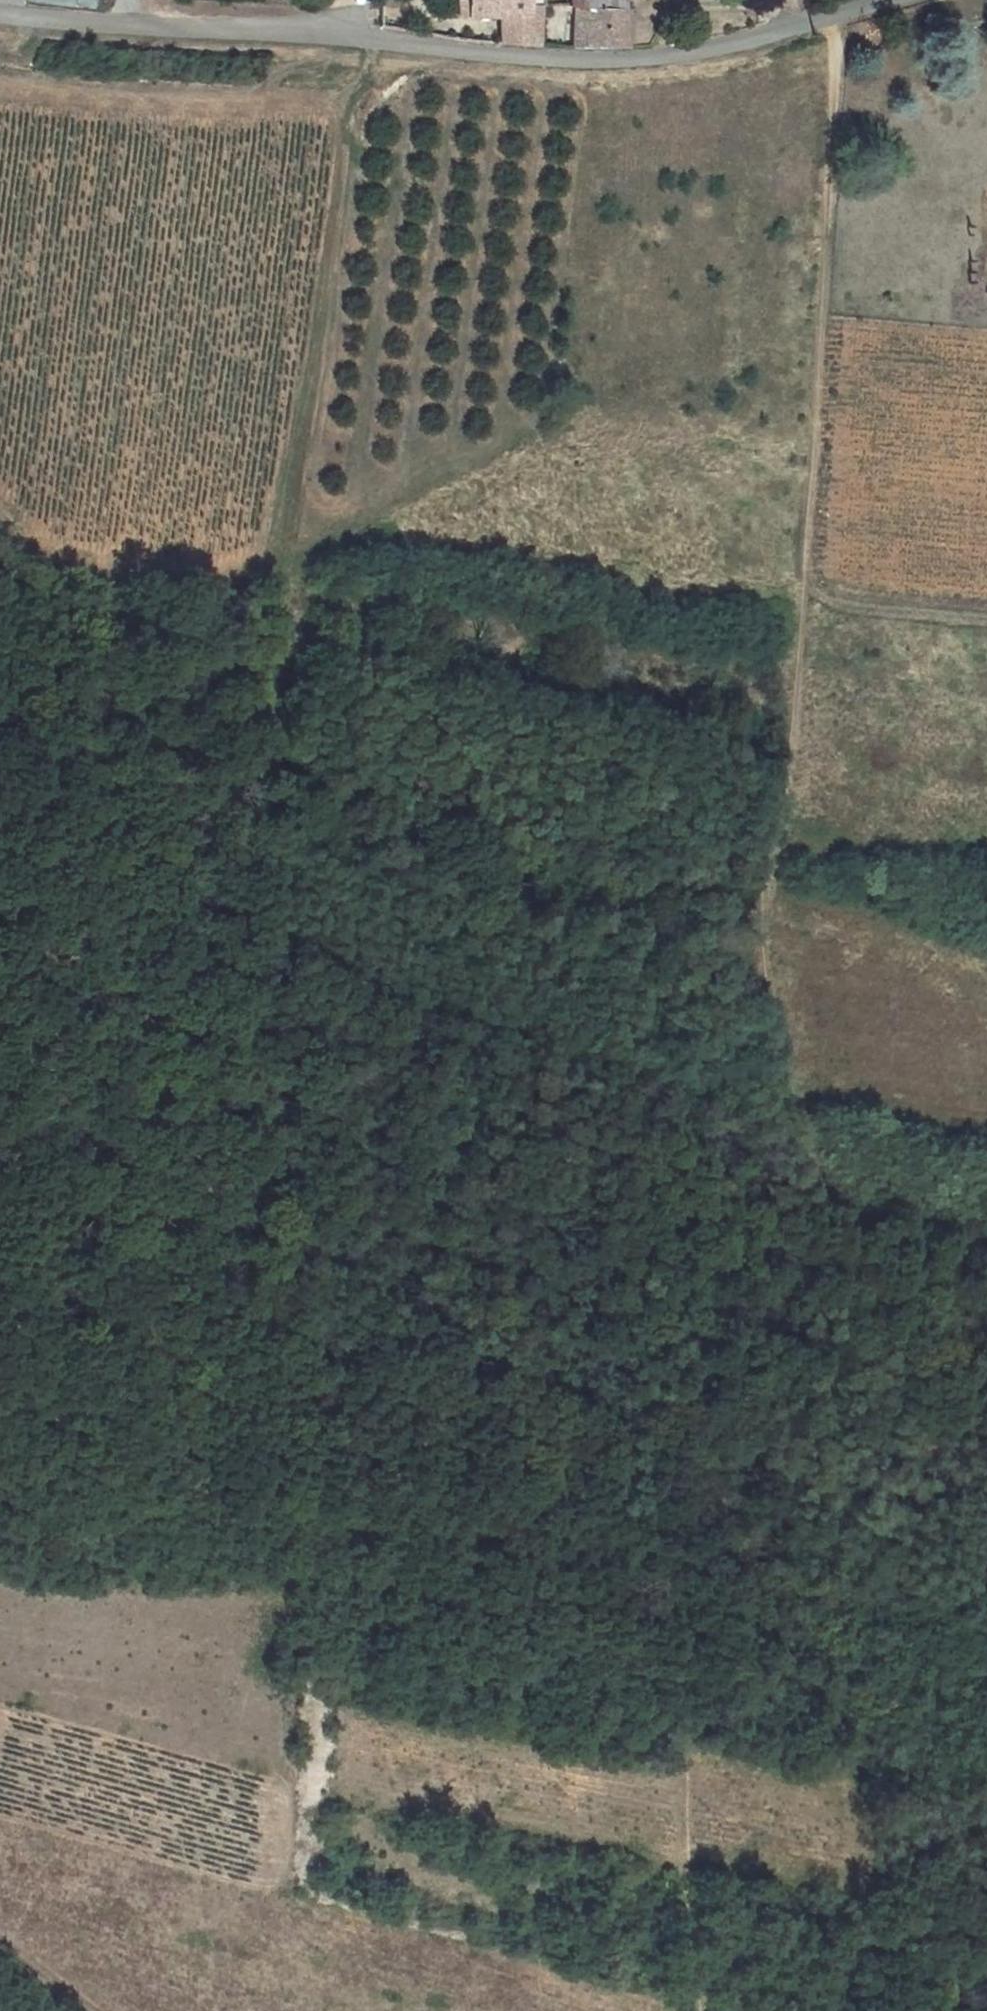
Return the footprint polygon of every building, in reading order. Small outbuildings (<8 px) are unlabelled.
[(503,41),(541,44),(545,6),(528,7),(528,0),(459,0),(459,15),(504,15),(503,41)] [(628,45),(626,0),(568,0),(569,8),(575,8),(575,47),(628,45)]
